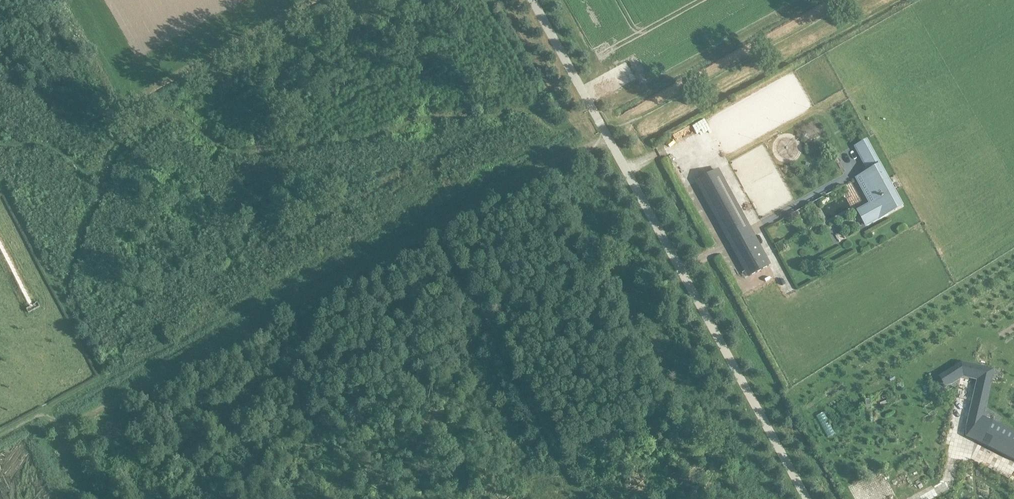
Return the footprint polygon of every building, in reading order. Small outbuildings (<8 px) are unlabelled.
[(902,205),(880,166),(867,141),(856,147),(870,171),(864,175),(877,200),(858,210),(866,225),(902,205)] [(717,170),(698,180),(729,237),(748,227),(717,170)] [(753,236),(734,247),(758,290),(777,279),(753,236)] [(977,412),(978,412),(988,414),(995,382),(963,375),(946,385),(953,395),(965,387),(981,391),(977,412)] [(1012,443),(984,429),(986,424),(975,422),(974,422),(968,449),(985,453),(986,458),(998,464),(1013,478),(1013,445),(1012,443)]
